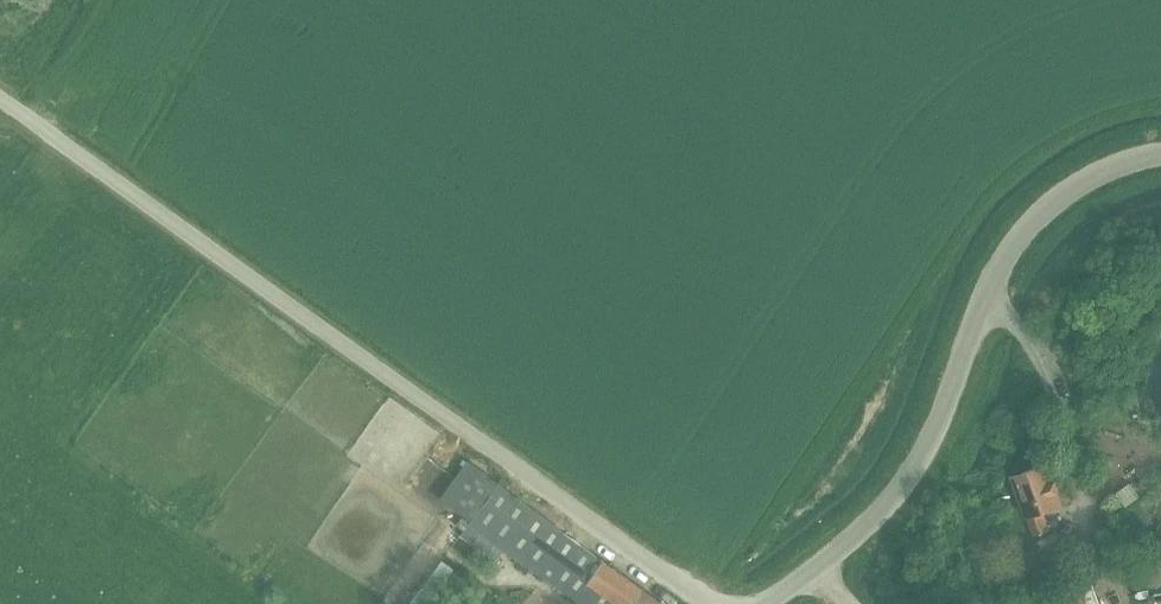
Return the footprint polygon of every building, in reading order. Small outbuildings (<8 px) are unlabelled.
[(1043,509),(1061,503),(1058,492),(1060,491),(1056,479),(1053,480),(1047,464),(1013,476),(1027,515),(1028,515),(1035,535),(1050,530),(1043,509)] [(535,573),(579,603),(612,603),(613,602),(615,603),(662,603),(562,533),(563,532),(496,484),(458,538),(493,562),(502,550),(535,573)] [(1091,575),(1055,588),(1061,603),(1101,603),(1091,575)] [(470,587),(477,597),(486,588),(477,580),(470,587)] [(477,597),(470,587),(462,597),(469,603),(470,603),(477,597)]
